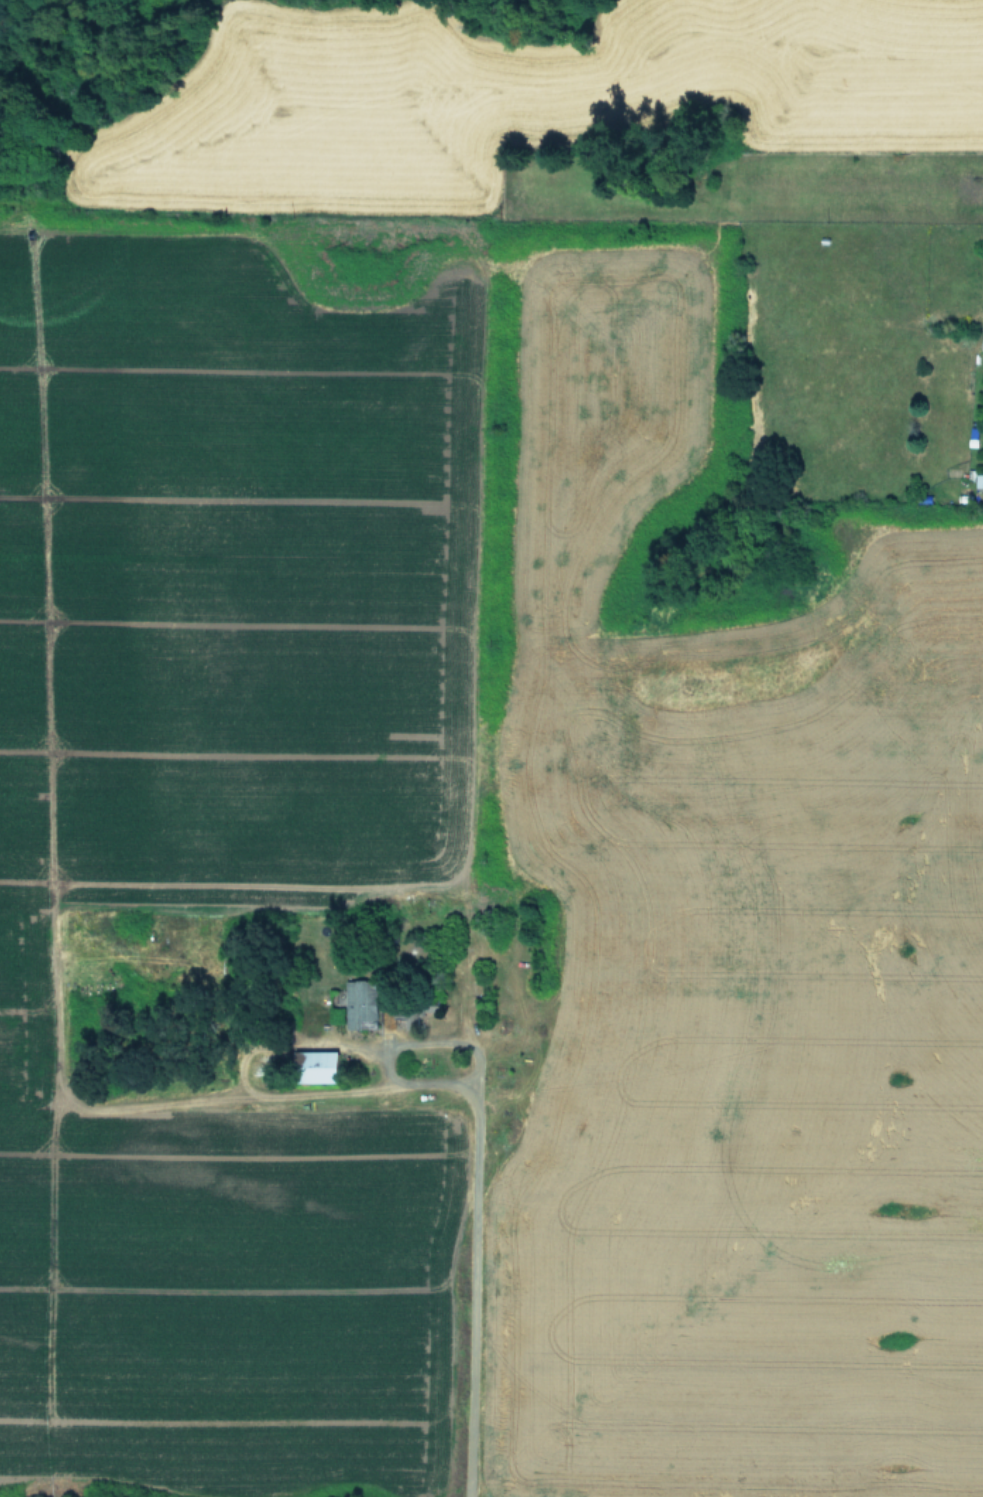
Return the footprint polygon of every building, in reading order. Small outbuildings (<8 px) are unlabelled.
[(343,980),(344,1028),(358,1028),(358,1022),(374,1021),(373,986),(365,987),(364,979),(343,980)] [(333,1082),(333,1051),(295,1051),(295,1082),(333,1082)]
